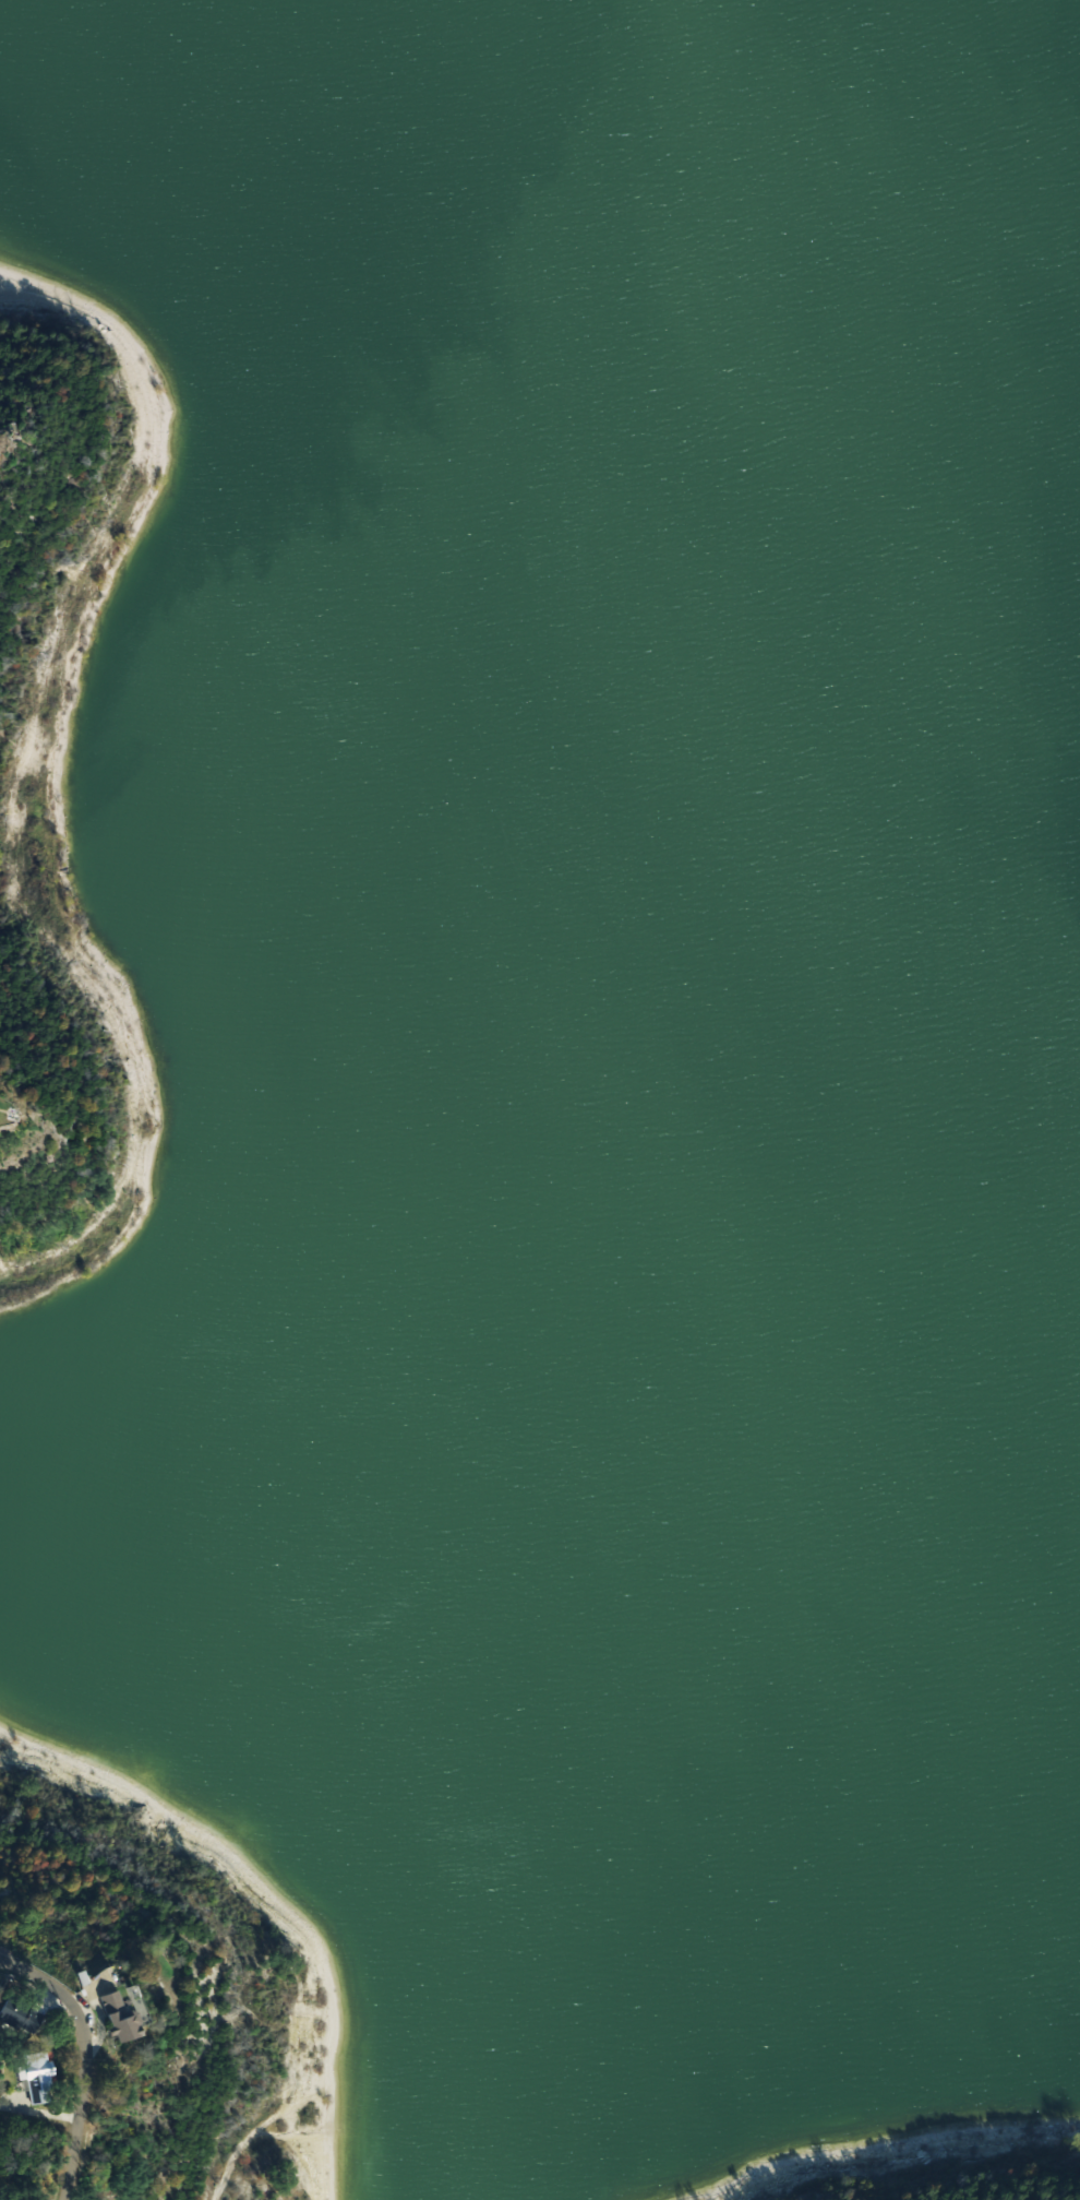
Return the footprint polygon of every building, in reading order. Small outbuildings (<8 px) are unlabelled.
[(104,1995),(119,2043),(155,2031),(140,1984),(104,1995)] [(1,2021),(38,2035),(50,2006),(36,2001),(36,2003),(11,1994),(1,2021)] [(54,2051),(21,2055),(24,2080),(30,2079),(33,2104),(59,2102),(54,2051)]
